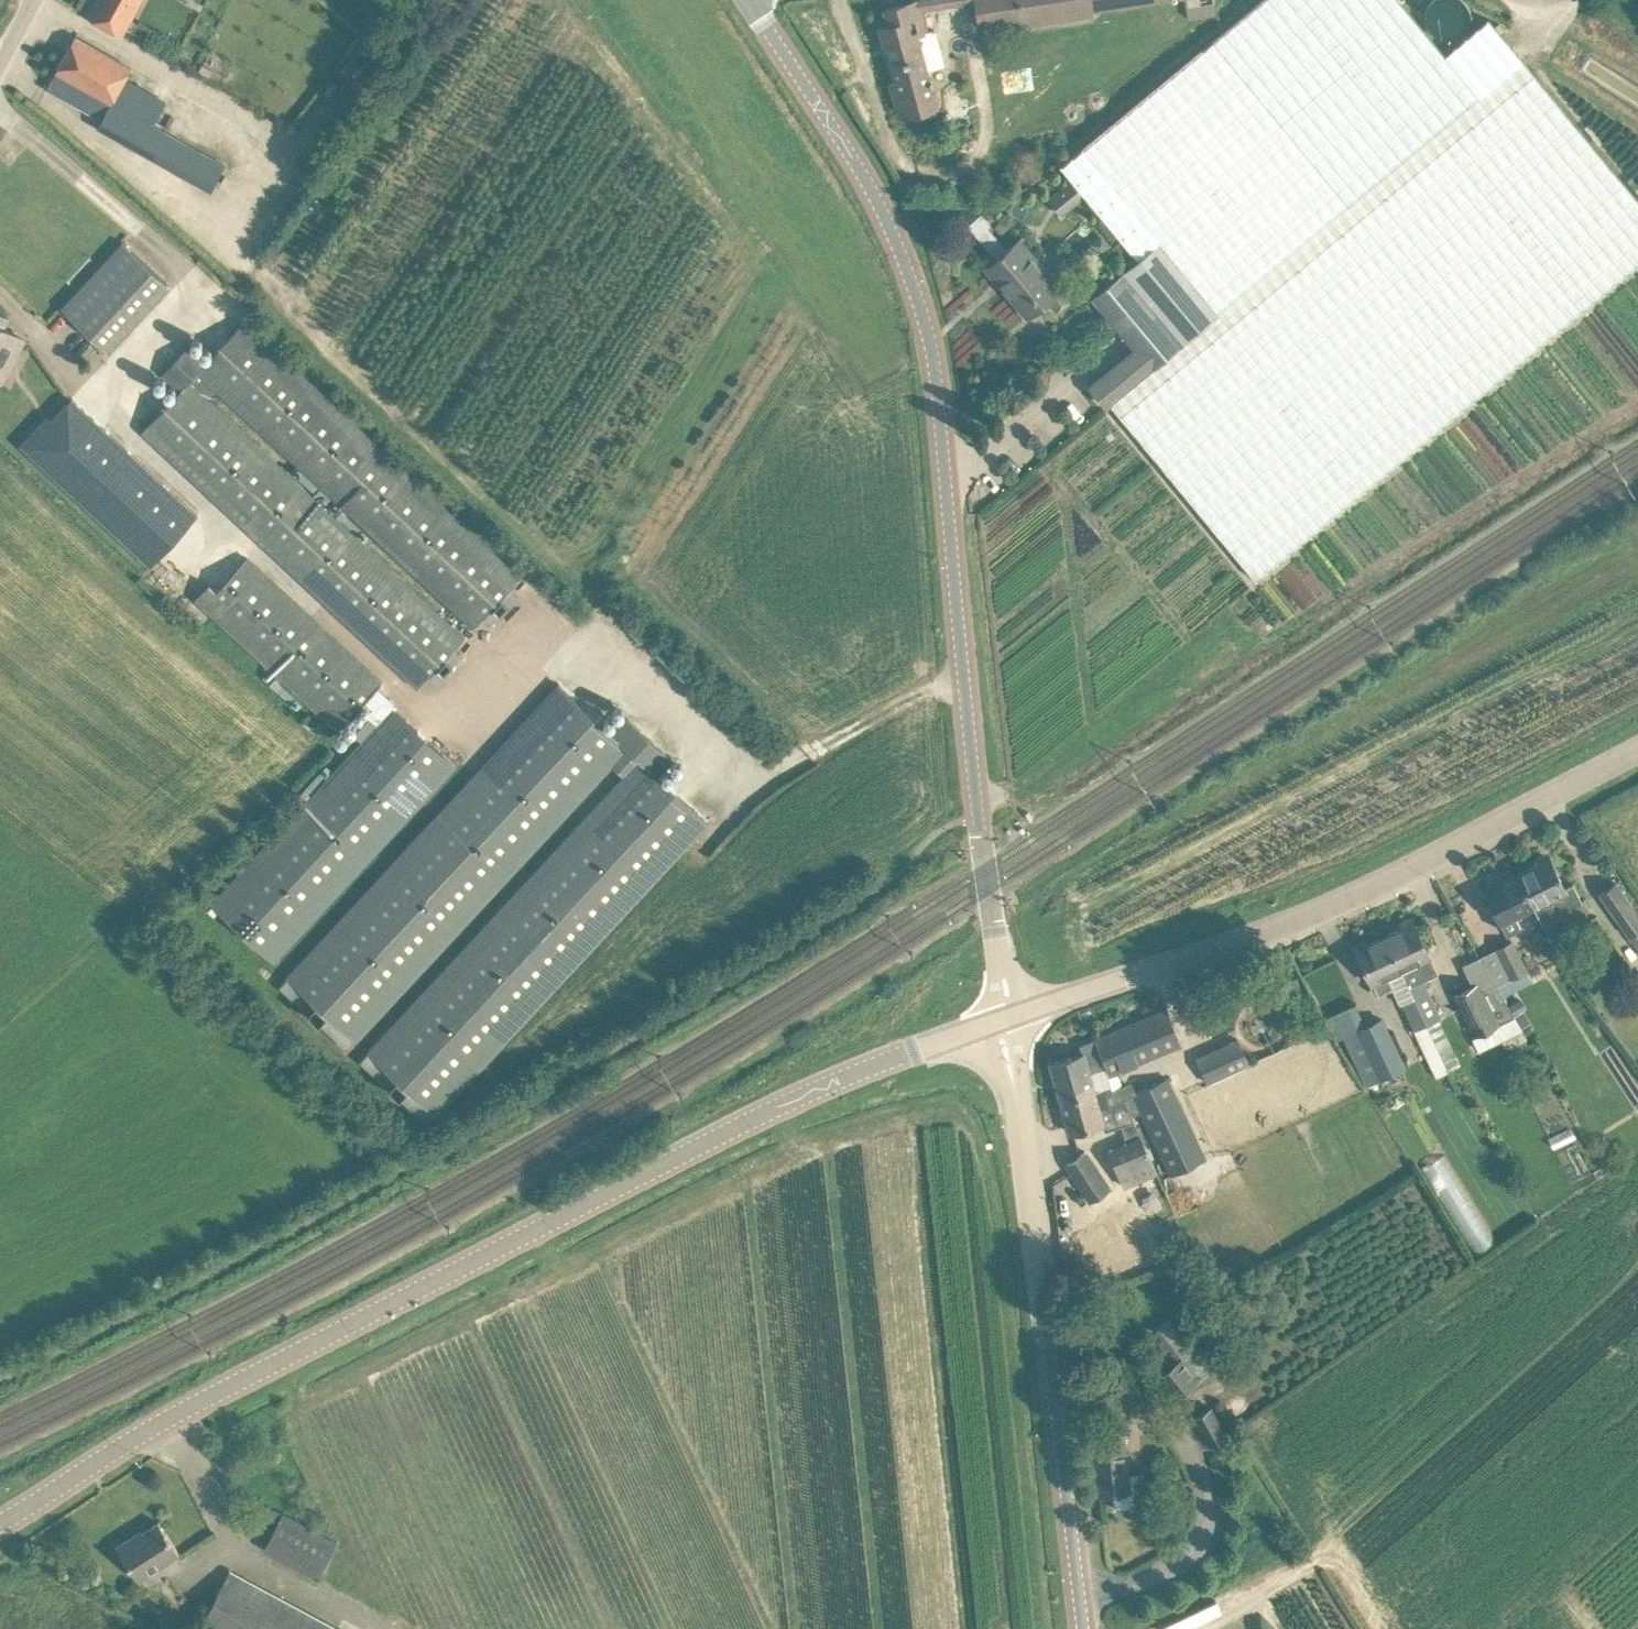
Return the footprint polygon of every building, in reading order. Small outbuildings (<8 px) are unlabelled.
[(121,33),(140,0),(95,0),(87,14),(121,33)] [(880,26),(895,79),(896,82),(905,80),(912,104),(933,98),(934,98),(933,93),(927,72),(926,67),(937,64),(941,56),(936,37),(927,32),(929,31),(923,10),(919,0),(913,0),(885,8),(889,23),(880,26)] [(974,2),(978,28),(1025,21),(1026,26),(1093,16),(1093,11),(1165,0),(974,0),(974,2)] [(1060,165),(1137,258),(1092,296),(1134,346),(1089,384),(1106,404),(1109,402),(1255,577),(1637,261),(1637,198),(1488,18),(1445,53),(1401,0),(1260,0),(1060,165)] [(1187,16),(1216,12),(1214,0),(1185,0),(1187,16)] [(1430,28),(1435,33),(1442,37),(1447,39),(1452,39),(1456,38),(1462,35),(1467,31),(1470,26),(1471,19),(1471,12),(1469,6),(1464,1),(1464,0),(1431,0),(1428,3),(1424,9),(1424,14),(1426,22),(1430,28)] [(112,101),(131,66),(75,35),(55,70),(112,101)] [(101,120),(98,126),(171,166),(172,165),(211,187),(224,163),(152,124),(112,101),(101,120)] [(1058,213),(1082,196),(1073,183),(1049,199),(1058,213)] [(1075,297),(1063,282),(1057,287),(1036,262),(1038,260),(1019,237),(985,266),(1026,316),(1046,299),(1057,313),(1075,297)] [(168,282),(123,240),(62,307),(107,348),(168,282)] [(0,312),(0,377),(18,344),(11,340),(15,333),(3,326),(9,317),(0,312)] [(162,373),(180,389),(142,430),(418,686),(465,636),(207,397),(216,387),(474,626),(520,576),(244,320),(206,361),(189,345),(162,373)] [(71,397),(52,417),(64,428),(36,458),(150,563),(197,513),(71,397)] [(382,680),(247,556),(217,590),(209,583),(195,598),(338,729),(365,699),(378,685),(382,680)] [(279,984),(347,1047),(611,762),(624,774),(360,1059),(428,1122),(541,999),(544,1002),(589,953),(586,951),(707,820),(657,774),(672,758),(624,713),(609,729),(559,683),(279,984)] [(365,699),(373,706),(366,713),(369,715),(377,723),(362,740),(212,902),(207,908),(214,914),(219,909),(273,959),(455,763),(395,708),(398,704),(378,685),(365,699)] [(1550,857),(1518,873),(1532,903),(1541,919),(1581,900),(1573,882),(1564,886),(1550,857)] [(1532,903),(1518,873),(1485,889),(1500,918),(1506,931),(1520,924),(1514,912),(1532,903)] [(1629,935),(1637,928),(1637,911),(1615,879),(1598,891),(1629,935)] [(1438,1016),(1420,980),(1436,972),(1428,954),(1428,953),(1413,922),(1385,935),(1399,967),(1408,984),(1426,1022),(1438,1016)] [(1377,994),(1391,987),(1399,1004),(1403,1002),(1409,1014),(1436,1076),(1449,1071),(1426,1022),(1408,984),(1399,967),(1385,935),(1356,948),(1370,980),(1371,980),(1377,994)] [(1513,938),(1479,955),(1495,983),(1510,976),(1515,987),(1530,980),(1525,970),(1528,969),(1513,938)] [(1504,1020),(1514,1016),(1495,983),(1479,955),(1462,963),(1471,983),(1452,992),(1473,1035),(1472,1036),(1478,1048),(1510,1033),(1504,1020)] [(1382,1017),(1364,1025),(1353,1003),(1324,1017),(1335,1039),(1342,1036),(1366,1086),(1406,1066),(1382,1017)] [(1050,1062),(1061,1099),(1093,1089),(1089,1074),(1117,1060),(1120,1066),(1181,1042),(1167,1007),(1079,1043),(1082,1052),(1050,1062)] [(1196,1056),(1208,1082),(1249,1062),(1238,1037),(1196,1056)] [(1132,1093),(1124,1097),(1131,1114),(1140,1111),(1168,1174),(1206,1157),(1169,1075),(1131,1092),(1132,1093)] [(1093,1089),(1061,1099),(1070,1131),(1102,1122),(1104,1129),(1121,1124),(1134,1121),(1131,1114),(1124,1097),(1124,1096),(1115,1101),(1111,1089),(1112,1089),(1111,1084),(1093,1089)] [(1121,1124),(1126,1141),(1108,1149),(1124,1185),(1156,1170),(1134,1121),(1121,1124)] [(1066,1162),(1090,1199),(1109,1187),(1085,1150),(1066,1162)] [(1443,1151),(1423,1163),(1477,1250),(1497,1238),(1443,1151)] [(1155,1375),(1173,1399),(1199,1379),(1198,1378),(1217,1362),(1202,1342),(1194,1348),(1169,1316),(1154,1328),(1162,1338),(1156,1342),(1162,1350),(1168,1346),(1177,1359),(1155,1375)] [(1228,1434),(1214,1410),(1211,1405),(1192,1417),(1209,1445),(1228,1434)] [(1099,1492),(1112,1491),(1113,1491),(1114,1507),(1138,1504),(1137,1487),(1129,1487),(1123,1431),(1092,1435),(1099,1492)] [(264,1515),(277,1522),(284,1511),(270,1503),(264,1515)] [(277,1522),(264,1548),(317,1577),(337,1539),(284,1511),(277,1522)] [(179,1551),(170,1538),(158,1520),(131,1537),(130,1535),(116,1544),(138,1578),(179,1551)] [(230,1569),(197,1628),(340,1628),(230,1569)]
